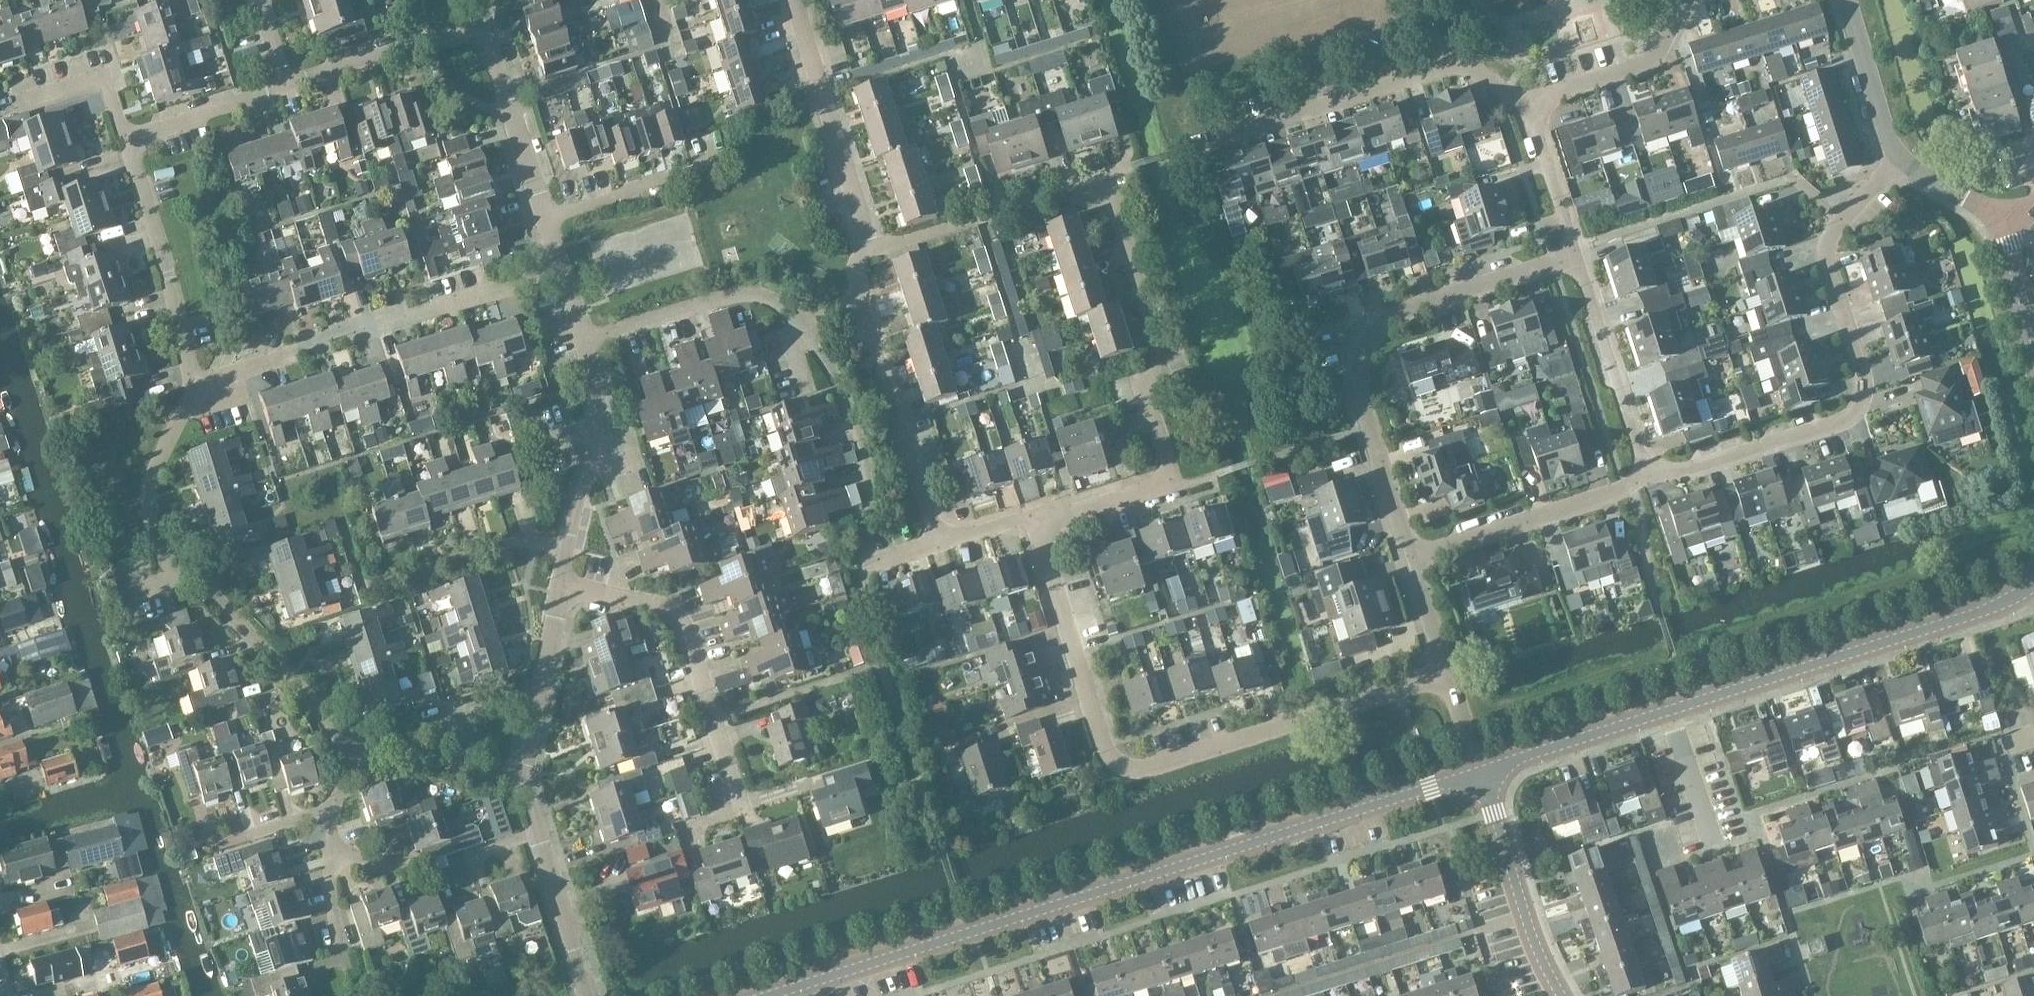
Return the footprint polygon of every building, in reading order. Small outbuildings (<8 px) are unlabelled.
[(54,7),(55,7),(65,37),(87,29),(78,0),(76,0),(64,4),(63,0),(52,0),(54,7)] [(85,2),(88,11),(90,15),(98,13),(97,10),(97,8),(111,4),(110,0),(85,0),(85,2)] [(309,10),(341,0),(306,0),(309,10)] [(345,0),(341,0),(309,10),(317,35),(323,33),(326,40),(330,43),(365,32),(359,13),(350,16),(345,0)] [(533,7),(522,10),(529,34),(561,24),(556,11),(568,7),(565,0),(554,0),(533,7)] [(621,5),(615,7),(622,30),(645,23),(638,0),(636,0),(621,5)] [(687,12),(705,9),(704,0),(685,0),(687,12)] [(749,11),(745,0),(713,0),(719,20),(749,11)] [(862,23),(855,0),(831,0),(830,1),(839,30),(862,23)] [(885,16),(880,0),(855,0),(862,23),(885,16)] [(906,0),(880,0),(885,16),(907,9),(908,8),(906,0)] [(907,9),(910,16),(933,9),(930,0),(906,0),(908,8),(907,9)] [(933,9),(956,2),(956,0),(930,0),(933,9)] [(2003,0),(1962,0),(1966,14),(2003,2),(2003,0)] [(1932,10),(1929,1),(1920,4),(1923,13),(1932,10)] [(142,34),(172,24),(164,2),(134,11),(142,34)] [(1786,15),(1795,44),(1828,34),(1818,5),(1786,15)] [(683,6),(671,10),(674,21),(687,17),(683,6)] [(55,7),(54,7),(33,13),(43,44),(65,37),(55,7)] [(2002,19),(2010,16),(2008,7),(1999,10),(2002,19)] [(21,51),(12,20),(8,9),(0,12),(0,18),(4,30),(0,31),(0,66),(24,59),(21,51)] [(1990,13),(1993,21),(2002,19),(1999,10),(1990,13)] [(744,37),(745,38),(756,34),(749,11),(719,20),(726,43),(744,37)] [(43,44),(33,13),(12,20),(21,51),(43,44)] [(1795,44),(1786,15),(1753,25),(1763,55),(1795,44)] [(2033,24),(2032,21),(2030,15),(2021,18),(2024,26),(2033,24)] [(2010,16),(2002,19),(2004,27),(2013,24),(2010,16)] [(2004,27),(2002,19),(1993,21),(1996,30),(2004,27)] [(645,23),(622,30),(629,53),(652,46),(645,23)] [(179,46),(172,24),(142,34),(148,55),(179,46)] [(537,57),(579,43),(577,34),(565,38),(561,24),(529,34),(537,57)] [(2013,24),(2004,27),(2007,36),(2016,33),(2013,24)] [(2033,33),(2033,28),(2033,24),(2024,26),(2027,35),(2033,33)] [(1763,55),(1753,25),(1722,35),(1731,65),(1763,55)] [(2007,36),(2004,27),(1996,30),(1999,39),(2007,36)] [(1074,42),(1090,37),(1088,29),(1071,35),(1074,42)] [(2016,33),(2007,36),(2010,44),(2019,42),(2016,33)] [(1731,65),(1722,35),(1689,45),(1698,75),(1731,65)] [(967,36),(944,43),(946,51),(970,44),(967,36)] [(2007,36),(1999,39),(2001,47),(2010,44),(2007,36)] [(744,37),(726,43),(715,46),(722,70),(752,60),(745,38),(744,37)] [(143,84),(148,82),(189,68),(185,55),(208,48),(204,38),(179,46),(148,55),(140,58),(144,68),(138,70),(143,84)] [(1057,39),(1042,44),(1044,52),(1060,47),(1057,39)] [(694,41),(682,44),(686,56),(698,52),(694,41)] [(583,54),(579,43),(537,57),(544,80),(576,70),(572,58),(583,54)] [(944,43),(921,51),(923,58),(946,51),(944,43)] [(2001,65),(2000,63),(1994,43),(1956,55),(1963,77),(2001,65)] [(1044,52),(1042,44),(1026,49),(1028,57),(1044,52)] [(921,51),(898,58),(901,65),(923,58),(921,51)] [(654,52),(642,56),(646,68),(658,64),(654,52)] [(998,66),(1014,61),(1012,53),(995,58),(998,66)] [(2011,59),(2015,71),(2024,68),(2021,56),(2011,59)] [(898,58),(875,65),(878,73),(901,65),(898,58)] [(2000,63),(2001,65),(2002,68),(2003,67),(2008,66),(2012,80),(2017,78),(2015,71),(2011,59),(2002,62),(2000,63)] [(752,60),(722,70),(730,93),(759,84),(752,60)] [(608,67),(612,79),(623,75),(620,63),(608,67)] [(875,65),(852,72),(854,80),(878,73),(875,65)] [(2008,88),(2002,68),(2001,65),(1963,77),(1970,99),(2008,88)] [(600,83),(612,79),(608,67),(596,70),(600,83)] [(148,82),(155,105),(204,90),(201,79),(193,82),(189,68),(148,82)] [(668,74),(671,86),(684,82),(680,70),(668,74)] [(1811,112),(1841,102),(1831,70),(1801,79),(1811,112)] [(585,74),(573,78),(577,90),(589,86),(585,74)] [(939,91),(951,87),(947,75),(935,79),(939,91)] [(1081,106),(1093,144),(1117,136),(1108,106),(1119,103),(1110,76),(1089,83),(1095,102),(1081,106)] [(991,92),(989,79),(969,82),(971,96),(991,92)] [(684,82),(671,86),(675,97),(687,94),(684,82)] [(863,115),(893,105),(886,82),(856,91),(863,115)] [(766,107),(759,84),(730,93),(737,116),(766,107)] [(550,85),(538,89),(542,101),(554,97),(550,85)] [(955,99),(951,87),(939,91),(942,102),(955,99)] [(2015,110),(2008,88),(1970,99),(1977,121),(2015,110)] [(1739,92),(1740,104),(1773,101),(1772,89),(1739,92)] [(383,99),(385,104),(401,155),(403,154),(411,152),(408,144),(433,136),(424,105),(412,108),(409,97),(407,91),(383,99)] [(1040,98),(1049,125),(1060,122),(1069,151),(1093,144),(1081,106),(1068,110),(1062,91),(1040,98)] [(1447,95),(1460,134),(1472,131),(1475,140),(1496,133),(1488,110),(1477,113),(1470,91),(1458,95),(1457,92),(1447,95)] [(1675,93),(1654,99),(1666,138),(1687,131),(1693,149),(1705,145),(1690,99),(1679,103),(1675,93)] [(1464,147),(1460,134),(1447,95),(1438,98),(1439,101),(1427,105),(1434,127),(1423,130),(1431,158),(1452,151),(1464,147)] [(1011,128),(1023,166),(1047,158),(1038,128),(1049,125),(1040,98),(1019,105),(1025,124),(1011,128)] [(1645,144),(1666,138),(1654,99),(1633,106),(1635,112),(1623,115),(1630,138),(1642,135),(1645,144)] [(2025,103),(2033,131),(2033,100),(2025,103)] [(1841,102),(1811,112),(1821,144),(1851,134),(1841,102)] [(401,155),(385,104),(374,108),(373,103),(354,108),(360,127),(355,129),(363,156),(388,148),(391,158),(397,178),(409,174),(403,154),(401,155)] [(900,128),(893,105),(863,115),(871,138),(900,128)] [(1375,112),(1385,145),(1406,139),(1408,145),(1420,141),(1417,131),(1405,135),(1396,105),(1375,112)] [(647,110),(660,151),(684,144),(674,113),(661,117),(658,107),(647,110)] [(312,117),(322,148),(336,144),(341,161),(351,158),(349,153),(357,150),(350,127),(342,130),(335,109),(312,117)] [(660,151),(647,110),(636,114),(639,124),(627,127),(637,159),(660,151)] [(2015,110),(1977,121),(1984,143),(2022,132),(2015,110)] [(1388,154),(1385,145),(1375,112),(1354,118),(1358,134),(1347,137),(1355,164),(1388,154)] [(68,139),(61,115),(31,124),(27,113),(0,122),(0,138),(5,136),(7,144),(26,137),(31,151),(68,139)] [(999,173),(1023,166),(1011,128),(998,133),(992,113),(970,120),(978,147),(989,143),(999,173)] [(1589,120),(1600,158),(1622,152),(1619,142),(1630,138),(1623,115),(1611,119),(1610,114),(1589,120)] [(602,125),(600,125),(589,129),(585,116),(574,119),(588,164),(610,157),(612,156),(602,125)] [(695,116),(682,120),(686,132),(698,128),(695,116)] [(309,152),(322,148),(312,117),(288,124),(291,132),(301,162),(304,173),(314,170),(309,152)] [(612,156),(610,157),(613,166),(637,159),(627,127),(616,131),(611,117),(599,121),(600,125),(602,125),(612,156)] [(564,171),(588,164),(574,119),(562,123),(566,136),(554,140),(564,171)] [(1570,137),(1559,141),(1571,180),(1584,175),(1581,165),(1600,158),(1589,120),(1567,127),(1570,137)] [(953,137),(966,133),(962,121),(950,125),(953,137)] [(1779,121),(1747,132),(1756,161),(1789,151),(1779,121)] [(1323,175),(1355,164),(1347,137),(1335,141),(1330,126),(1309,132),(1320,166),(1323,175)] [(878,161),(886,158),(908,151),(900,128),(871,138),(878,161)] [(301,162),(291,132),(269,139),(278,169),(301,162)] [(1299,172),(1320,166),(1309,132),(1288,139),(1293,154),(1281,158),(1290,187),(1303,183),(1299,172)] [(1756,161),(1747,132),(1714,142),(1724,172),(1756,161)] [(969,144),(966,133),(953,137),(957,148),(969,144)] [(1851,134),(1821,144),(1832,176),(1861,167),(1851,134)] [(446,157),(469,150),(464,137),(442,144),(446,157)] [(16,171),(23,192),(49,183),(46,173),(76,163),(68,139),(31,151),(35,164),(16,171)] [(278,169),(269,139),(247,146),(257,176),(278,169)] [(235,183),(257,176),(247,146),(225,153),(235,183)] [(1258,197),(1290,187),(1281,158),(1270,162),(1265,147),(1244,153),(1254,187),(1258,197)] [(915,148),(908,151),(886,158),(893,181),(923,172),(915,148)] [(435,191),(486,175),(478,152),(445,162),(449,176),(432,181),(435,191)] [(1249,188),(1254,187),(1244,153),(1222,160),(1226,173),(1215,176),(1226,210),(1253,201),(1249,188)] [(968,182),(980,179),(976,167),(964,171),(968,182)] [(930,194),(923,172),(893,181),(900,204),(930,194)] [(1641,172),(1629,175),(1637,202),(1649,199),(1641,172)] [(456,195),(460,208),(483,201),(484,202),(493,199),(486,175),(435,191),(438,201),(456,195)] [(49,183),(23,192),(30,213),(44,208),(45,209),(64,203),(68,217),(106,205),(98,181),(68,190),(65,178),(49,183)] [(984,190),(980,179),(968,182),(972,194),(984,190)] [(1699,192),(1695,180),(1684,184),(1687,195),(1699,192)] [(1466,219),(1506,206),(1503,197),(1500,198),(1496,186),(1474,193),(1471,182),(1447,189),(1451,201),(1460,198),(1466,219)] [(1609,191),(1598,195),(1602,209),(1613,206),(1609,191)] [(937,218),(930,194),(900,204),(907,227),(937,218)] [(1583,199),(1572,203),(1577,217),(1588,214),(1583,199)] [(1741,238),(1779,226),(1772,205),(1749,212),(1745,199),(1711,210),(1718,233),(1722,245),(1741,239),(1741,238)] [(483,201),(460,208),(450,211),(454,225),(437,230),(440,240),(491,224),(484,202),(483,201)] [(114,229),(106,205),(68,217),(73,230),(53,236),(60,258),(65,256),(87,250),(84,238),(114,229)] [(1452,223),(1463,256),(1491,247),(1488,235),(1510,228),(1506,217),(1509,216),(1506,206),(1466,219),(1452,223)] [(338,241),(329,213),(316,217),(325,245),(338,241)] [(1239,215),(1227,218),(1233,237),(1245,234),(1239,215)] [(1055,250),(1085,241),(1078,218),(1048,227),(1055,250)] [(371,222),(386,270),(409,263),(399,231),(386,236),(380,219),(371,222)] [(1376,230),(1390,273),(1411,266),(1406,252),(1418,248),(1409,219),(1387,225),(1388,227),(1376,230)] [(375,274),(386,270),(371,222),(361,225),(366,242),(354,246),(352,241),(340,245),(349,273),(360,270),(362,278),(364,277),(365,280),(367,281),(375,278),(376,276),(375,274)] [(988,227),(989,230),(992,240),(1006,235),(1002,223),(988,227)] [(498,248),(491,224),(440,240),(422,246),(427,261),(445,255),(443,250),(461,244),(465,258),(468,257),(471,265),(469,266),(470,267),(500,258),(499,256),(498,257),(495,249),(498,248)] [(1613,279),(1651,267),(1647,257),(1665,251),(1657,226),(1649,230),(1625,237),(1629,250),(1606,258),(1613,279)] [(1785,247),(1779,226),(1741,238),(1741,239),(1747,259),(1738,262),(1743,275),(1766,268),(1762,255),(1785,247)] [(1368,279),(1390,273),(1376,230),(1343,241),(1352,268),(1354,275),(1366,271),(1368,279)] [(1868,282),(1906,270),(1899,249),(1894,250),(1892,238),(1867,246),(1871,257),(1861,260),(1868,282)] [(1092,264),(1085,241),(1055,250),(1063,273),(1092,264)] [(1343,241),(1311,251),(1325,297),(1347,291),(1345,285),(1356,281),(1354,275),(1352,268),(1343,241)] [(997,261),(1004,259),(999,243),(992,245),(997,261)] [(95,247),(87,250),(65,256),(67,261),(64,265),(64,267),(68,281),(69,283),(71,284),(74,283),(77,292),(122,277),(114,252),(98,257),(95,247)] [(310,272),(319,304),(343,296),(327,248),(317,251),(323,268),(310,272)] [(973,252),(977,264),(989,260),(985,248),(973,252)] [(1325,297),(1311,251),(1278,262),(1290,300),(1302,296),(1304,304),(1325,297)] [(903,287),(933,277),(925,254),(895,263),(903,287)] [(284,273),(293,303),(296,311),(319,304),(310,272),(296,277),(291,259),(280,263),(284,273)] [(989,260),(977,264),(980,275),(993,271),(989,260)] [(1647,306),(1671,298),(1667,287),(1668,280),(1663,263),(1651,267),(1613,279),(1620,300),(1643,292),(1647,306)] [(1100,287),(1092,264),(1063,273),(1070,296),(1100,287)] [(1770,281),(1766,268),(1743,275),(1750,299),(1759,296),(1763,307),(1800,295),(1794,273),(1770,281)] [(1884,313),(1907,306),(1903,294),(1913,291),(1906,270),(1868,282),(1875,303),(1880,301),(1884,313)] [(293,303),(284,273),(262,280),(272,310),(293,303)] [(1006,291),(1014,289),(1009,273),(1001,275),(1006,291)] [(130,303),(122,277),(77,292),(79,300),(88,297),(93,313),(76,318),(80,329),(110,320),(107,310),(130,303)] [(940,300),(933,277),(903,287),(910,309),(940,300)] [(249,317),(272,310),(262,280),(240,287),(249,317)] [(1077,320),(1089,316),(1107,310),(1107,309),(1100,287),(1070,296),(1077,320)] [(1019,305),(1014,289),(1006,291),(1011,307),(1019,305)] [(991,309),(1003,305),(1000,294),(988,298),(991,309)] [(1681,295),(1671,298),(1647,306),(1651,319),(1628,326),(1635,347),(1682,332),(1675,312),(1686,309),(1681,295)] [(1749,349),(1788,336),(1784,323),(1807,316),(1800,295),(1763,307),(1753,310),(1760,330),(1750,333),(1754,346),(1748,348),(1749,349)] [(917,333),(936,327),(947,324),(940,300),(910,309),(917,332),(917,333)] [(1519,303),(1510,306),(1526,358),(1541,354),(1540,351),(1559,345),(1551,320),(1539,324),(1532,302),(1520,306),(1519,303)] [(1913,304),(1907,306),(1884,313),(1887,324),(1882,326),(1889,347),(1927,335),(1922,321),(1931,318),(1934,315),(1935,311),(1933,304),(1932,302),(1914,307),(1913,304)] [(1003,305),(991,309),(995,321),(1007,317),(1003,305)] [(1118,305),(1107,309),(1107,310),(1089,316),(1096,338),(1126,329),(1118,305)] [(1512,363),(1526,358),(1510,306),(1500,309),(1501,312),(1490,315),(1497,338),(1486,341),(1486,340),(1481,341),(1490,370),(1506,365),(1505,361),(1511,359),(1512,363)] [(717,314),(737,373),(758,367),(753,353),(762,350),(756,331),(747,334),(747,332),(735,337),(727,311),(717,314)] [(706,345),(711,364),(716,380),(718,380),(737,373),(717,314),(707,317),(715,343),(706,345)] [(489,324),(506,377),(515,374),(509,357),(524,352),(513,316),(489,324)] [(1021,337),(1029,335),(1024,319),(1016,321),(1021,337)] [(113,330),(110,320),(80,329),(84,341),(92,338),(97,354),(89,356),(91,365),(136,351),(128,325),(113,330)] [(460,364),(474,360),(465,331),(466,331),(464,323),(440,331),(457,384),(466,381),(460,364)] [(465,331),(474,360),(477,367),(491,362),(497,380),(506,377),(489,324),(466,331),(465,331)] [(917,333),(917,332),(906,336),(913,359),(943,350),(936,327),(917,333)] [(1133,352),(1126,329),(1096,338),(1103,362),(1133,352)] [(1037,349),(1045,347),(1040,330),(1032,333),(1037,349)] [(417,338),(428,374),(443,370),(448,387),(457,384),(440,331),(417,338)] [(1669,374),(1702,364),(1697,349),(1688,352),(1682,332),(1635,347),(1641,368),(1665,361),(1669,374)] [(1933,357),(1927,335),(1889,347),(1895,369),(1905,365),(1909,377),(1932,370),(1929,358),(1933,357)] [(1792,350),(1788,336),(1749,349),(1753,364),(1769,359),(1775,377),(1769,379),(1769,380),(1822,363),(1825,359),(1826,354),(1824,350),(1821,346),(1816,345),(1815,342),(1792,350)] [(414,379),(428,374),(417,338),(393,346),(410,399),(420,396),(414,379)] [(724,399),(718,380),(716,380),(711,364),(702,367),(694,342),(684,345),(703,405),(724,399)] [(991,347),(994,359),(1006,355),(1003,343),(991,347)] [(1448,358),(1444,344),(1403,356),(1416,395),(1420,397),(1432,394),(1435,389),(1431,377),(1444,373),(1448,384),(1478,375),(1470,351),(1448,358)] [(672,376),(678,395),(683,411),(684,411),(703,405),(684,345),(675,348),(682,373),(672,376)] [(920,382),(950,373),(943,350),(913,359),(920,382)] [(144,376),(136,351),(91,365),(93,372),(90,373),(98,401),(102,400),(106,413),(136,404),(129,380),(144,376)] [(1006,355),(994,359),(998,370),(1010,367),(1006,355)] [(1047,380),(1054,377),(1049,361),(1042,363),(1047,380)] [(354,371),(371,424),(380,421),(374,404),(389,399),(377,363),(354,371)] [(1703,363),(1702,364),(1669,374),(1673,387),(1650,395),(1657,416),(1694,404),(1703,401),(1697,381),(1707,378),(1703,363)] [(1829,384),(1822,363),(1769,380),(1773,393),(1779,391),(1786,412),(1810,405),(1806,392),(1829,384)] [(330,378),(331,378),(329,370),(305,378),(322,431),(331,429),(325,411),(339,407),(330,378)] [(1926,393),(1917,396),(1929,436),(1933,434),(1936,446),(1979,433),(1971,405),(1963,408),(1956,384),(1954,385),(1949,370),(1922,378),(1926,393)] [(330,378),(339,407),(341,414),(356,410),(362,427),(371,424),(354,371),(331,378),(330,378)] [(683,411),(678,395),(668,398),(660,373),(650,377),(669,437),(672,447),(692,440),(689,430),(690,430),(684,411),(683,411)] [(957,396),(950,373),(920,382),(928,405),(957,396)] [(649,443),(669,437),(650,377),(641,380),(649,404),(638,408),(649,443)] [(281,385),(293,421),(307,417),(313,434),(322,431),(305,378),(281,385)] [(1074,386),(1077,394),(1087,391),(1084,383),(1074,386)] [(279,426),(293,421),(281,385),(258,393),(275,446),(284,443),(279,426)] [(1077,394),(1074,386),(1065,388),(1068,397),(1077,394)] [(1010,404),(1007,393),(998,396),(1002,407),(1010,404)] [(1513,393),(1495,398),(1499,413),(1517,407),(1513,393)] [(1038,396),(1028,399),(1032,411),(1042,408),(1038,396)] [(1756,399),(1745,402),(1747,410),(1758,407),(1756,399)] [(778,432),(838,413),(836,404),(811,411),(807,400),(772,412),(778,432)] [(975,403),(966,405),(970,417),(978,415),(975,403)] [(1701,425),(1694,404),(1657,416),(1663,437),(1686,430),(1690,443),(1714,435),(1710,422),(1701,425)] [(966,405),(957,408),(961,420),(970,417),(966,405)] [(812,443),(812,444),(820,442),(817,431),(842,423),(838,413),(778,432),(784,451),(812,443)] [(1552,440),(1565,479),(1574,476),(1573,473),(1585,470),(1578,448),(1589,444),(1581,417),(1569,420),(1573,433),(1552,440)] [(1061,419),(1052,422),(1055,431),(1063,428),(1061,419)] [(1063,456),(1065,462),(1071,480),(1108,468),(1094,424),(1057,436),(1063,456)] [(1565,479),(1552,440),(1548,426),(1527,433),(1528,437),(1517,441),(1524,465),(1536,461),(1542,483),(1554,479),(1555,482),(1565,479)] [(1420,481),(1471,465),(1467,453),(1468,453),(1462,431),(1431,441),(1434,453),(1413,460),(1420,481)] [(719,450),(731,445),(737,444),(733,432),(713,438),(717,450),(719,450)] [(1123,438),(1114,440),(1118,452),(1127,449),(1123,438)] [(190,479),(226,468),(222,453),(240,448),(237,439),(183,455),(190,479)] [(1053,465),(1047,446),(1045,440),(1024,446),(1034,477),(1055,471),(1053,465)] [(812,443),(784,451),(777,454),(783,474),(843,456),(840,446),(815,454),(812,444),(812,443)] [(1052,444),(1047,446),(1053,465),(1065,462),(1063,456),(1056,458),(1052,444)] [(480,447),(497,501),(521,494),(510,458),(495,462),(489,445),(480,447)] [(737,461),(731,445),(719,450),(724,465),(737,461)] [(1034,477),(1024,446),(1004,453),(1014,484),(1034,477)] [(497,501),(480,447),(471,450),(477,468),(463,472),(474,509),(497,501)] [(1915,487),(1929,483),(1919,449),(1880,461),(1883,471),(1868,476),(1877,503),(1891,498),(1892,501),(1917,493),(1915,487)] [(715,451),(698,455),(704,471),(720,467),(715,451)] [(855,452),(843,456),(846,465),(858,462),(855,452)] [(1004,453),(983,459),(993,490),(1014,484),(1004,453)] [(778,500),(782,498),(782,497),(817,486),(825,484),(821,473),(846,465),(843,456),(783,474),(783,475),(772,478),(778,500)] [(1823,465),(1835,502),(1855,496),(1861,513),(1873,509),(1859,464),(1847,468),(1844,458),(1823,465)] [(474,509),(463,472),(448,477),(443,459),(434,462),(451,516),(474,509)] [(972,497),(993,490),(983,459),(962,466),(972,497)] [(10,471),(6,461),(0,463),(0,475),(10,471)] [(415,487),(418,495),(427,523),(428,523),(451,516),(434,462),(425,465),(430,482),(415,487)] [(688,476),(702,471),(699,463),(685,467),(688,476)] [(1475,477),(1471,465),(1420,481),(1421,484),(1418,485),(1417,488),(1420,499),(1423,500),(1426,499),(1427,502),(1449,495),(1453,507),(1483,498),(1476,477),(1475,477)] [(1814,509),(1835,502),(1823,465),(1802,471),(1803,477),(1792,480),(1799,503),(1811,500),(1814,509)] [(231,482),(226,468),(190,479),(197,502),(251,486),(248,477),(231,482)] [(1802,511),(1799,503),(1792,480),(1790,475),(1779,479),(1776,469),(1754,476),(1767,514),(1769,521),(1802,511)] [(10,471),(0,475),(0,487),(14,482),(10,471)] [(1316,494),(1322,514),(1360,502),(1353,481),(1330,489),(1324,471),(1297,480),(1303,498),(1316,494)] [(1291,487),(1287,473),(1263,480),(1267,494),(1291,487)] [(746,493),(772,487),(770,476),(743,482),(746,493)] [(1723,491),(1737,536),(1738,536),(1733,522),(1745,519),(1745,521),(1767,514),(1754,476),(1733,483),(1735,488),(1723,491)] [(430,531),(428,523),(427,523),(418,495),(404,499),(398,481),(390,484),(406,538),(430,531)] [(383,545),(406,538),(390,484),(381,487),(386,505),(371,509),(383,545)] [(820,496),(817,486),(782,497),(782,498),(788,517),(859,495),(856,485),(820,496)] [(254,495),(251,486),(197,502),(204,525),(241,514),(236,500),(254,495)] [(610,529),(670,510),(664,490),(629,501),(632,512),(607,520),(610,529)] [(1725,540),(1737,536),(1723,491),(1712,495),(1710,490),(1689,497),(1704,544),(1724,538),(1725,540)] [(859,495),(788,517),(795,537),(830,526),(826,516),(862,504),(859,495)] [(1684,551),(1704,544),(1689,497),(1668,503),(1671,513),(1659,517),(1675,565),(1687,561),(1684,551)] [(1322,514),(1307,518),(1317,552),(1348,542),(1344,531),(1366,524),(1360,502),(1322,514)] [(1225,507),(1204,514),(1214,545),(1235,539),(1225,507)] [(641,542),(660,536),(677,531),(676,530),(670,510),(610,529),(613,539),(638,531),(641,542)] [(245,528),(241,514),(204,525),(211,549),(265,532),(263,523),(245,528)] [(1214,545),(1204,514),(1183,520),(1193,552),(1214,545)] [(1183,520),(1162,527),(1172,558),(1193,552),(1183,520)] [(1583,530),(1600,581),(1633,570),(1624,543),(1612,547),(1605,523),(1583,530)] [(695,524),(676,530),(677,531),(660,536),(663,546),(639,553),(642,563),(702,544),(695,524)] [(1141,533),(1145,546),(1151,565),(1172,558),(1162,527),(1141,533)] [(1133,528),(1124,530),(1127,540),(1136,538),(1133,528)] [(1567,591),(1600,581),(1583,530),(1562,537),(1570,560),(1558,564),(1567,591)] [(270,574),(325,557),(334,554),(331,545),(322,548),(304,554),(299,539),(263,550),(270,574)] [(1,540),(0,540),(0,566),(9,563),(1,540)] [(1139,565),(1138,563),(1132,543),(1094,555),(1101,577),(1139,565)] [(708,565),(702,544),(642,563),(645,573),(670,565),(673,576),(708,565)] [(704,595),(764,576),(780,571),(779,568),(782,566),(779,559),(776,559),(771,546),(754,551),(756,556),(722,567),(725,578),(701,585),(704,595)] [(1151,565),(1145,546),(1140,547),(1144,561),(1138,563),(1139,565),(1140,568),(1151,565)] [(1483,580),(1467,584),(1474,607),(1506,597),(1504,590),(1517,586),(1522,600),(1543,593),(1535,569),(1521,573),(1514,552),(1478,564),(1483,580)] [(325,557),(270,574),(278,597),(314,586),(310,572),(327,566),(325,557)] [(998,564),(1008,596),(1029,589),(1019,558),(998,564)] [(9,563),(0,566),(0,569),(7,590),(16,587),(9,563)] [(1331,622),(1344,618),(1390,603),(1382,581),(1349,591),(1345,578),(1364,571),(1362,563),(1317,577),(1324,600),(1310,605),(1316,623),(1330,619),(1331,622)] [(978,571),(988,602),(1008,596),(998,564),(978,571)] [(1146,587),(1140,568),(1139,565),(1101,577),(1108,599),(1146,587)] [(24,572),(31,594),(45,590),(38,567),(24,572)] [(967,608),(988,602),(978,571),(957,577),(967,608)] [(943,603),(937,584),(933,572),(912,579),(922,610),(942,604),(943,603)] [(454,611),(490,599),(483,576),(429,593),(432,602),(449,596),(454,611)] [(735,608),(743,606),(770,597),(770,595),(764,576),(704,595),(707,605),(731,597),(735,608)] [(943,603),(942,604),(945,615),(967,608),(957,577),(937,584),(943,603)] [(901,617),(922,610),(912,579),(891,585),(901,617)] [(314,586),(278,597),(285,621),(339,604),(336,595),(328,597),(323,583),(314,586)] [(1237,586),(1228,589),(1231,601),(1240,598),(1237,586)] [(1231,601),(1228,589),(1218,591),(1222,603),(1231,601)] [(770,597),(743,606),(746,615),(721,623),(724,633),(784,614),(790,612),(789,611),(791,608),(787,594),(784,592),(783,591),(770,595),(770,597)] [(1566,608),(1581,605),(1578,591),(1563,593),(1566,608)] [(1145,596),(1148,605),(1156,603),(1154,594),(1145,596)] [(441,631),(443,640),(497,623),(490,599),(454,611),(458,625),(441,631)] [(1186,602),(1189,613),(1198,610),(1194,599),(1186,602)] [(26,627),(17,601),(0,607),(0,636),(26,627)] [(1251,601),(1237,605),(1244,627),(1258,623),(1251,601)] [(1181,615),(1189,613),(1186,602),(1178,604),(1181,615)] [(1156,603),(1148,605),(1150,614),(1159,612),(1156,603)] [(1397,626),(1390,603),(1344,618),(1351,640),(1338,644),(1343,659),(1368,651),(1363,637),(1397,626)] [(342,646),(379,634),(374,620),(392,615),(389,605),(335,622),(342,646)] [(1224,609),(1215,611),(1219,623),(1228,620),(1224,609)] [(1210,626),(1219,623),(1215,611),(1206,614),(1210,626)] [(784,614),(724,633),(727,642),(752,635),(755,646),(790,633),(784,614)] [(591,672),(629,660),(625,648),(640,643),(632,618),(624,620),(622,616),(593,625),(599,644),(584,649),(591,672)] [(1182,621),(1174,624),(1178,636),(1186,633),(1182,621)] [(497,623),(443,640),(446,648),(464,643),(468,657),(505,646),(497,623)] [(1027,624),(1018,626),(1021,638),(1031,636),(1027,624)] [(1178,636),(1174,624),(1166,627),(1170,638),(1178,636)] [(205,668),(204,667),(201,656),(206,654),(197,625),(162,636),(168,657),(153,662),(159,682),(196,671),(205,668)] [(1021,638),(1018,626),(1009,629),(1012,641),(1021,638)] [(1115,626),(1107,629),(1110,638),(1118,635),(1115,626)] [(797,631),(790,633),(755,646),(763,643),(766,653),(741,661),(744,670),(804,651),(797,631)] [(862,633),(845,639),(849,653),(867,647),(862,633)] [(350,669),(404,652),(401,643),(383,649),(379,634),(342,646),(350,669)] [(1141,634),(1133,637),(1136,648),(1144,646),(1141,634)] [(2022,640),(2033,677),(2033,636),(2022,640)] [(7,660),(11,671),(24,667),(54,657),(47,637),(17,647),(0,652),(0,663),(7,660)] [(986,637),(976,639),(980,651),(989,648),(986,637)] [(1136,648),(1133,637),(1124,639),(1128,651),(1136,648)] [(980,651),(976,639),(967,642),(971,654),(980,651)] [(429,654),(446,648),(443,640),(426,645),(429,654)] [(1009,682),(1041,672),(1034,650),(1027,652),(1024,642),(986,654),(991,671),(1004,666),(1009,682)] [(512,669),(505,646),(468,657),(473,672),(455,677),(458,686),(512,669)] [(1233,665),(1243,696),(1263,690),(1253,658),(1250,646),(1235,650),(1239,663),(1233,665)] [(1688,654),(1692,665),(1711,657),(1707,647),(1688,654)] [(944,650),(935,653),(938,664),(948,661),(944,650)] [(810,672),(804,651),(744,670),(733,674),(737,688),(754,682),(752,678),(772,672),(775,683),(810,672)] [(357,692),(393,681),(389,667),(406,661),(404,652),(350,669),(357,692)] [(938,664),(935,653),(926,655),(929,667),(938,664)] [(1946,700),(1937,703),(1941,718),(1961,712),(1957,699),(1976,694),(1978,702),(1991,698),(1982,671),(1970,675),(1965,658),(1936,668),(1946,700)] [(231,659),(204,667),(205,668),(196,671),(202,691),(187,696),(193,716),(238,701),(235,689),(240,688),(231,659)] [(633,673),(629,660),(591,672),(599,695),(611,691),(614,702),(654,690),(647,668),(633,673)] [(1219,691),(1212,671),(1209,660),(1188,666),(1197,698),(1217,692),(1219,691)] [(1219,691),(1217,692),(1221,703),(1243,696),(1233,665),(1212,671),(1219,691)] [(1176,704),(1197,698),(1188,666),(1167,673),(1176,704)] [(1319,669),(1311,671),(1314,683),(1323,680),(1319,669)] [(1048,695),(1041,672),(1009,682),(1014,698),(1001,702),(1007,719),(1044,707),(1041,697),(1048,695)] [(1155,711),(1176,704),(1167,673),(1146,679),(1155,711)] [(1941,718),(1937,703),(1935,704),(1934,699),(1923,703),(1915,676),(1895,683),(1895,685),(1885,689),(1897,725),(1920,718),(1925,733),(1942,727),(1940,718),(1941,718)] [(1135,717),(1155,711),(1146,679),(1125,686),(1135,717)] [(398,695),(393,681),(357,692),(364,716),(418,699),(415,690),(398,695)] [(34,728),(75,714),(65,683),(24,697),(34,728)] [(1872,744),(1891,738),(1875,691),(1863,695),(1861,688),(1845,693),(1847,697),(1835,701),(1846,734),(1866,727),(1872,744)] [(596,746),(633,734),(629,722),(644,717),(641,707),(658,701),(654,690),(614,702),(618,713),(588,722),(596,746)] [(949,702),(922,710),(932,743),(957,735),(952,718),(954,717),(949,702)] [(820,755),(809,719),(804,705),(772,715),(776,727),(769,729),(781,767),(807,759),(820,755)] [(1822,764),(1841,757),(1826,711),(1815,714),(1812,708),(1796,713),(1797,717),(1785,722),(1795,754),(1816,747),(1822,764)] [(1044,735),(1039,719),(1016,727),(1023,748),(1034,744),(1044,777),(1071,768),(1059,730),(1044,735)] [(1732,734),(1738,753),(1726,757),(1732,775),(1746,770),(1744,766),(1764,759),(1770,776),(1788,770),(1772,724),(1762,727),(1759,720),(1743,726),(1744,730),(1732,734)] [(11,738),(7,726),(1,728),(0,724),(0,741),(11,738)] [(229,787),(230,787),(241,783),(243,788),(271,779),(272,779),(262,748),(261,744),(240,751),(235,735),(227,738),(224,728),(212,732),(220,757),(229,787)] [(637,747),(633,734),(596,746),(603,769),(633,760),(636,771),(642,769),(659,764),(652,742),(637,747)] [(988,795),(988,793),(990,793),(991,794),(1007,788),(1000,763),(1003,762),(997,744),(985,748),(980,734),(954,742),(962,766),(967,764),(971,777),(960,780),(963,790),(962,792),(962,794),(961,796),(961,798),(961,799),(962,802),(962,803),(963,805),(964,807),(965,807),(967,809),(969,810),(971,811),(974,811),(976,811),(979,811),(981,810),(983,808),(985,807),(986,805),(987,804),(987,803),(988,801),(988,800),(988,798),(988,796),(988,795)] [(272,779),(271,779),(275,793),(287,790),(289,795),(318,786),(307,751),(286,757),(281,742),(262,748),(272,779)] [(0,749),(0,781),(15,776),(14,772),(28,768),(20,743),(0,749)] [(231,790),(230,787),(229,787),(220,757),(200,763),(195,748),(175,754),(189,799),(201,796),(204,804),(217,800),(216,795),(231,790)] [(1943,786),(1996,770),(1993,759),(1972,765),(1968,752),(1948,758),(1946,751),(1928,757),(1930,764),(1926,765),(1933,788),(1943,785),(1943,786)] [(78,778),(70,755),(39,765),(47,788),(78,778)] [(1665,819),(1662,810),(1646,765),(1635,768),(1633,761),(1613,768),(1614,771),(1605,775),(1616,807),(1637,800),(1643,816),(1646,825),(1665,819)] [(857,792),(872,787),(866,765),(834,775),(838,788),(814,795),(825,828),(865,815),(857,792)] [(600,820),(638,808),(634,796),(648,791),(642,769),(636,771),(600,782),(604,793),(593,797),(600,820)] [(1950,809),(1982,799),(1979,787),(1999,781),(1996,770),(1943,786),(1950,809)] [(1864,785),(1881,840),(1904,833),(1894,800),(1882,804),(1875,781),(1864,785)] [(378,834),(405,824),(423,819),(423,817),(417,798),(401,803),(394,783),(360,794),(369,823),(374,821),(378,834)] [(2020,788),(2031,820),(2033,819),(2033,783),(2020,788)] [(1580,831),(1601,824),(1592,795),(1581,799),(1576,784),(1540,796),(1551,828),(1577,820),(1580,831)] [(1859,847),(1881,840),(1864,785),(1854,788),(1861,810),(1849,814),(1859,847)] [(716,808),(736,806),(735,796),(715,798),(716,808)] [(1957,832),(2003,818),(2000,807),(1986,811),(1982,799),(1950,809),(1957,832)] [(1833,847),(1823,815),(1812,819),(1808,805),(1797,809),(1811,854),(1833,847)] [(1835,854),(1859,847),(1849,814),(1837,818),(1833,805),(1821,809),(1823,815),(1833,847),(1835,854)] [(642,821),(638,808),(600,820),(608,844),(637,834),(641,845),(663,838),(656,817),(642,821)] [(1811,854),(1797,809),(1786,812),(1790,826),(1778,829),(1784,848),(1772,852),(1778,872),(1791,868),(1789,861),(1811,854)] [(423,819),(405,824),(415,852),(420,850),(424,863),(482,844),(477,828),(471,825),(447,833),(440,812),(423,817),(423,819)] [(2006,828),(2003,818),(1957,832),(1965,856),(1997,846),(1993,832),(2006,828)] [(772,869),(808,858),(797,821),(762,832),(760,827),(745,832),(755,861),(768,857),(772,869)] [(125,857),(115,827),(63,841),(47,845),(46,841),(16,849),(18,853),(2,858),(9,884),(20,882),(21,886),(53,877),(52,873),(54,872),(51,861),(67,857),(71,872),(125,857)] [(1636,865),(1644,862),(1636,837),(1628,840),(1636,865)] [(718,886),(751,876),(739,840),(701,852),(707,869),(693,873),(702,902),(722,896),(718,886)] [(252,891),(288,879),(279,851),(273,853),(269,841),(224,856),(231,876),(246,871),(252,891)] [(646,845),(626,850),(630,865),(650,859),(646,845)] [(677,881),(689,877),(681,851),(668,856),(670,861),(629,874),(640,910),(658,905),(656,900),(680,893),(677,881)] [(1567,888),(1606,875),(1598,851),(1569,860),(1574,875),(1563,878),(1567,888)] [(1736,875),(1746,907),(1769,900),(1754,851),(1741,856),(1746,872),(1736,875)] [(1653,886),(1644,862),(1636,865),(1644,889),(1653,886)] [(1746,907),(1736,875),(1726,878),(1721,862),(1708,866),(1723,915),(1746,907)] [(1410,866),(1422,905),(1446,898),(1436,868),(1423,872),(1420,863),(1410,866)] [(1422,905),(1410,866),(1400,870),(1403,878),(1389,883),(1399,913),(1422,905)] [(1723,915),(1708,866),(1696,870),(1701,886),(1690,890),(1700,922),(1723,915)] [(1677,929),(1700,922),(1690,890),(1680,893),(1672,868),(1659,873),(1677,929)] [(1606,875),(1567,888),(1570,898),(1581,894),(1585,908),(1614,898),(1606,875)] [(478,895),(480,899),(491,935),(493,940),(513,933),(508,918),(516,916),(518,923),(525,926),(540,922),(540,923),(541,922),(531,893),(530,893),(530,894),(524,896),(517,876),(488,886),(490,891),(478,895)] [(268,908),(275,927),(294,921),(294,923),(311,917),(301,888),(296,890),(292,878),(288,879),(252,891),(247,892),(253,913),(268,908)] [(1399,913),(1389,883),(1376,887),(1373,878),(1363,881),(1376,920),(1399,913)] [(2021,927),(2033,923),(2033,893),(2032,887),(2020,891),(2016,878),(2006,881),(2021,927)] [(148,930),(136,881),(104,890),(109,909),(94,913),(102,943),(148,930)] [(1376,920),(1363,881),(1353,885),(1356,893),(1343,897),(1352,927),(1376,920)] [(2000,897),(1987,901),(1998,934),(2021,927),(2006,881),(1995,885),(2000,897)] [(1651,912),(1660,909),(1653,886),(1644,889),(1651,912)] [(379,930),(399,923),(400,923),(396,911),(388,887),(360,897),(361,902),(349,906),(364,952),(384,945),(379,930)] [(1352,927),(1343,897),(1329,901),(1327,892),(1317,896),(1329,935),(1352,927)] [(400,923),(399,923),(410,957),(430,951),(425,935),(445,929),(446,929),(442,917),(435,893),(406,902),(407,907),(396,911),(400,923)] [(1972,934),(1962,903),(1950,907),(1946,893),(1935,897),(1950,942),(1972,934)] [(1975,942),(1998,934),(1987,901),(1975,905),(1971,893),(1960,896),(1962,903),(1972,934),(1975,942)] [(1800,894),(1786,898),(1789,909),(1803,905),(1800,894)] [(1309,907),(1296,912),(1306,942),(1329,935),(1317,896),(1307,899),(1309,907)] [(1927,949),(1950,942),(1935,897),(1924,900),(1928,913),(1917,917),(1927,949)] [(1617,908),(1614,898),(1585,908),(1590,921),(1579,925),(1582,935),(1621,922),(1621,919),(1634,915),(1630,904),(1617,908)] [(446,929),(445,929),(456,963),(477,956),(472,941),(491,935),(480,899),(452,908),(453,914),(442,917),(446,929)] [(23,937),(62,927),(58,911),(48,914),(45,904),(16,911),(23,937)] [(1306,942),(1296,912),(1282,916),(1280,907),(1270,910),(1282,950),(1306,942)] [(1659,935),(1668,933),(1660,909),(1651,912),(1659,935)] [(1282,950),(1270,910),(1260,914),(1263,922),(1248,927),(1258,957),(1272,953),(1276,966),(1286,962),(1282,950)] [(92,925),(92,914),(74,914),(74,925),(92,925)] [(294,921),(275,927),(248,936),(255,956),(270,951),(276,971),(295,965),(295,966),(312,961),(308,947),(311,946),(306,931),(303,932),(298,933),(294,923),(294,921)] [(1621,922),(1582,935),(1586,945),(1596,941),(1600,954),(1629,945),(1621,922)] [(1431,934),(1434,942),(1458,935),(1455,926),(1431,934)] [(164,928),(142,935),(87,949),(100,995),(113,995),(176,978),(164,928)] [(1206,940),(1222,990),(1224,995),(1235,995),(1228,974),(1226,975),(1224,968),(1240,962),(1230,932),(1206,940)] [(1676,956),(1668,933),(1659,935),(1667,959),(1676,956)] [(1411,950),(1434,942),(1431,934),(1408,941),(1411,950)] [(1810,959),(1827,954),(1822,939),(1806,944),(1810,959)] [(1183,947),(1193,977),(1208,972),(1210,979),(1208,980),(1212,993),(1222,990),(1206,940),(1183,947)] [(1460,940),(1437,948),(1439,956),(1462,949),(1460,940)] [(1385,948),(1387,957),(1411,950),(1408,941),(1385,948)] [(1595,971),(1598,981),(1637,968),(1636,967),(1648,963),(1644,954),(1633,957),(1629,945),(1600,954),(1605,967),(1595,971)] [(1172,995),(1185,995),(1182,988),(1179,989),(1177,982),(1193,977),(1183,947),(1159,955),(1172,995)] [(1361,956),(1364,964),(1387,957),(1385,948),(1361,956)] [(1413,955),(1416,964),(1439,956),(1437,948),(1413,955)] [(1738,989),(1771,978),(1768,969),(1784,964),(1779,950),(1730,965),(1738,989)] [(1159,955),(1137,962),(1147,992),(1163,987),(1165,994),(1162,995),(1163,995),(1172,995),(1159,955)] [(1390,962),(1392,971),(1416,964),(1413,955),(1390,962)] [(67,975),(80,972),(76,956),(62,960),(61,956),(31,964),(38,987),(53,983),(54,986),(69,982),(67,975)] [(1338,963),(1341,972),(1364,964),(1361,956),(1338,963)] [(1676,956),(1667,959),(1677,987),(1685,984),(1676,956)] [(1147,992),(1137,962),(1114,969),(1123,995),(1134,995),(1147,992)] [(1366,970),(1369,978),(1392,971),(1390,962),(1366,970)] [(1317,979),(1341,972),(1338,963),(1314,970),(1317,979)] [(276,971),(250,980),(250,982),(242,984),(245,995),(269,995),(272,995),(311,995),(304,976),(299,977),(295,966),(295,965),(276,971)] [(1086,989),(1088,995),(1123,995),(1114,969),(1106,972),(1104,966),(1092,970),(1094,975),(1092,976),(1095,987),(1086,989)] [(1637,968),(1598,981),(1602,991),(1612,988),(1614,995),(1630,995),(1644,991),(1637,968)] [(1294,986),(1317,979),(1314,970),(1292,977),(1294,986)] [(1343,977),(1345,986),(1369,978),(1366,970),(1343,977)] [(1445,973),(1449,986),(1452,995),(1477,995),(1472,979),(1460,983),(1456,970),(1445,973)] [(1255,978),(1261,995),(1262,995),(1271,993),(1271,994),(1294,986),(1292,977),(1272,984),(1268,974),(1255,978)] [(1425,994),(1426,995),(1452,995),(1449,986),(1445,975),(1441,976),(1434,978),(1438,990),(1425,994)] [(1319,984),(1322,993),(1345,986),(1343,977),(1319,984)] [(1771,978),(1738,989),(1740,995),(1794,995),(1790,984),(1775,989),(1771,978)] [(2002,988),(2005,995),(2033,995),(2033,978),(2002,988)] [(1048,995),(1074,995),(1069,982),(1046,990),(1048,995)] [(1322,993),(1319,984),(1296,992),(1297,995),(1312,995),(1322,993)] [(157,985),(126,993),(127,995),(161,995),(157,985)]
